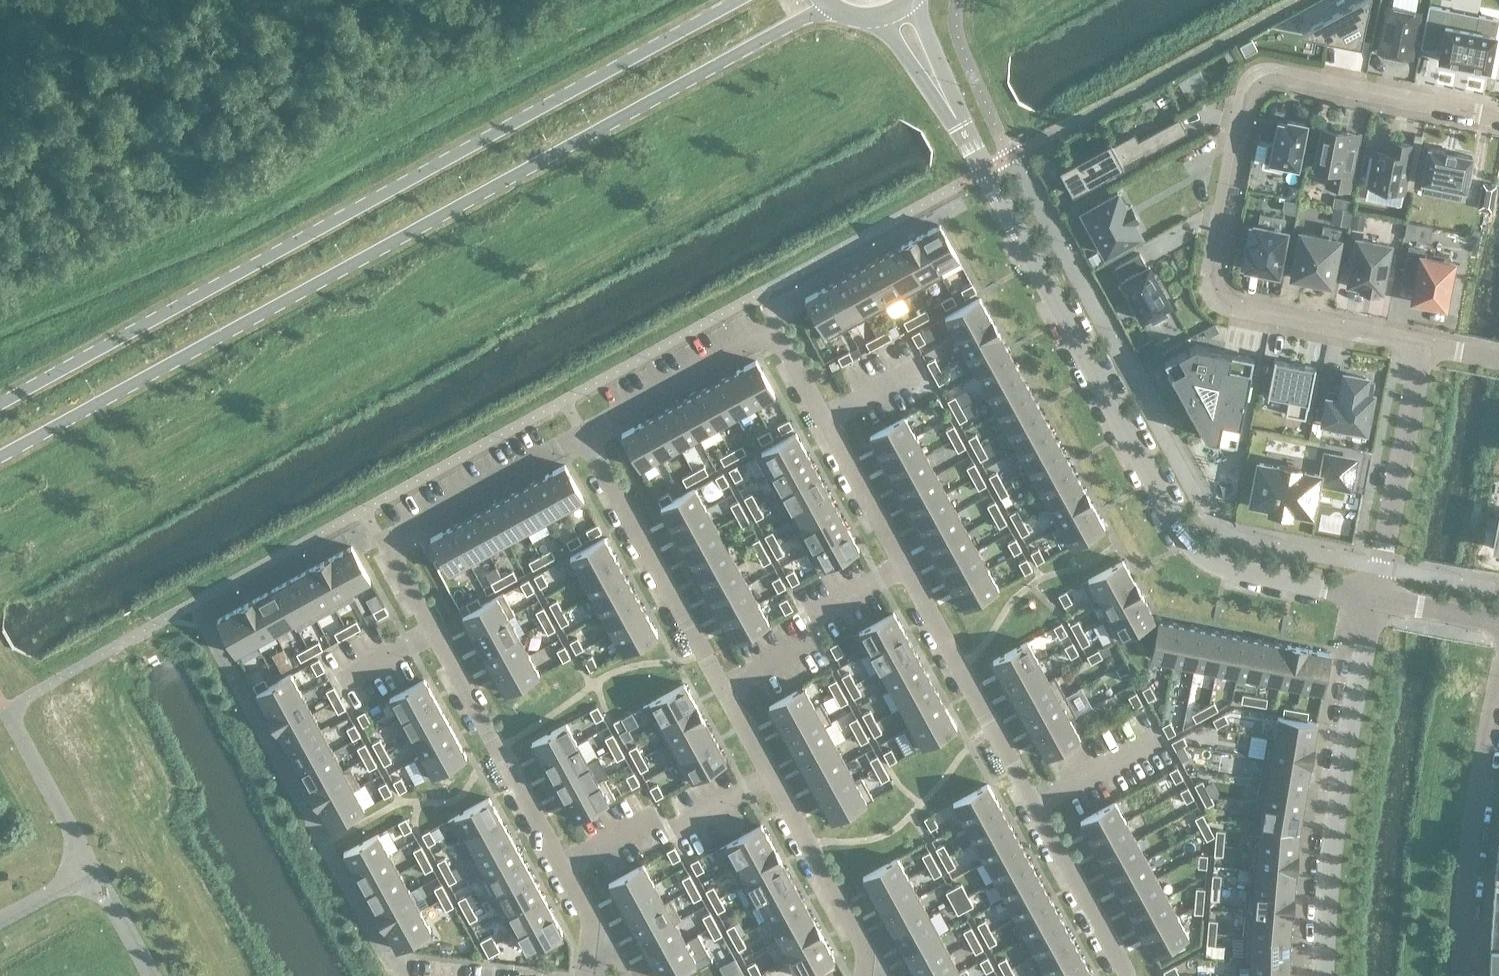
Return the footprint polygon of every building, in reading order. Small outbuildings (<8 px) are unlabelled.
[(1369,0),(1361,0),(1310,28),(1315,38),(1360,47),(1369,0)] [(1428,5),(1420,47),(1439,51),(1438,58),(1437,58),(1437,60),(1439,60),(1457,64),(1459,64),(1467,65),(1467,66),(1469,66),(1487,69),(1487,70),(1489,70),(1489,68),(1498,19),(1478,15),(1475,30),(1446,25),(1449,9),(1428,5)] [(1418,12),(1387,6),(1378,51),(1409,57),(1418,12)] [(1239,46),(1245,56),(1257,50),(1251,40),(1239,46)] [(1236,59),(1231,50),(1225,54),(1229,62),(1236,59)] [(1322,77),(1362,82),(1364,61),(1324,56),(1322,77)] [(1186,132),(1179,118),(1137,140),(1134,133),(1111,145),(1110,142),(1059,170),(1072,194),(1123,167),(1122,165),(1143,154),(1144,155),(1186,132)] [(1270,122),(1258,120),(1256,132),(1268,134),(1270,122)] [(1305,124),(1288,120),(1287,124),(1277,122),(1273,143),(1267,142),(1262,166),(1280,170),(1281,164),(1297,167),(1305,124)] [(1346,132),(1321,127),(1313,166),(1328,169),(1325,185),(1348,189),(1356,146),(1344,143),(1346,132)] [(1412,144),(1404,189),(1411,190),(1422,136),(1411,134),(1409,144),(1412,144)] [(1409,144),(1388,140),(1386,153),(1374,151),(1367,186),(1403,193),(1404,189),(1412,144),(1409,144)] [(1427,149),(1421,181),(1464,189),(1466,183),(1468,183),(1471,168),(1469,167),(1470,158),(1471,158),(1471,156),(1469,155),(1469,156),(1455,153),(1453,152),(1446,151),(1443,150),(1443,151),(1430,148),(1427,147),(1427,149)] [(1265,180),(1262,194),(1281,197),(1283,183),(1265,180)] [(1117,193),(1082,212),(1105,254),(1140,235),(1117,193)] [(1332,197),(1331,205),(1351,209),(1353,200),(1332,197)] [(1296,201),(1283,199),(1282,208),(1285,212),(1294,214),(1296,201)] [(1351,209),(1341,207),(1338,223),(1348,225),(1351,209)] [(1363,213),(1351,211),(1348,227),(1360,229),(1363,213)] [(1406,222),(1403,237),(1421,240),(1423,226),(1406,222)] [(939,225),(919,236),(938,270),(939,270),(958,259),(939,225)] [(1340,228),(1322,225),(1320,237),(1300,233),(1292,276),(1293,276),(1294,274),(1306,276),(1305,279),(1329,283),(1340,228)] [(1284,232),(1254,226),(1254,228),(1250,227),(1247,240),(1251,241),(1249,252),(1245,251),(1243,264),(1247,265),(1246,267),(1276,273),(1284,232)] [(922,287),(942,276),(939,270),(938,270),(919,236),(900,246),(922,287)] [(1388,245),(1357,239),(1348,282),(1362,285),(1361,289),(1376,293),(1377,288),(1380,288),(1388,245)] [(900,246),(881,256),(903,297),(922,287),(900,246)] [(1408,246),(1403,272),(1406,272),(1406,271),(1416,273),(1415,274),(1417,274),(1412,300),(1444,306),(1452,263),(1447,262),(1448,257),(1433,254),(1432,259),(1422,257),(1424,249),(1408,246)] [(1095,253),(1087,257),(1093,267),(1101,263),(1095,253)] [(1139,254),(1114,267),(1121,280),(1120,281),(1141,320),(1147,316),(1151,323),(1166,315),(1162,308),(1169,305),(1161,290),(1161,289),(1160,289),(1156,282),(1157,281),(1156,280),(1148,266),(1146,267),(1139,254)] [(884,308),(903,297),(881,256),(862,267),(881,301),(884,308)] [(884,308),(881,301),(862,267),(843,277),(862,312),(865,318),(884,308)] [(865,318),(862,312),(843,277),(824,287),(843,322),(847,328),(865,318)] [(960,291),(965,298),(976,292),(971,284),(960,291)] [(847,328),(843,322),(824,287),(804,298),(827,339),(847,328)] [(940,301),(945,309),(956,303),(952,295),(940,301)] [(944,317),(955,337),(990,318),(979,298),(944,317)] [(925,310),(914,316),(918,324),(929,318),(925,310)] [(903,322),(907,330),(918,324),(914,316),(903,322)] [(1000,337),(990,318),(955,337),(965,356),(1000,337)] [(1214,324),(1203,331),(1207,338),(1218,332),(1214,324)] [(887,331),(876,337),(880,344),(891,338),(887,331)] [(911,335),(917,346),(924,342),(918,331),(911,335)] [(865,343),(869,350),(880,344),(876,337),(865,343)] [(965,356),(976,374),(1010,356),(1000,337),(965,356)] [(1252,356),(1194,344),(1163,361),(1204,436),(1235,442),(1252,356)] [(872,364),(893,354),(889,346),(868,356),(872,364)] [(837,358),(841,366),(852,360),(848,352),(837,358)] [(976,374),(986,393),(1021,374),(1010,356),(976,374)] [(1275,358),(1273,358),(1266,396),(1267,397),(1268,394),(1288,398),(1285,414),(1304,418),(1314,366),(1313,365),(1313,367),(1297,364),(1274,360),(1275,358)] [(926,363),(932,374),(940,370),(934,359),(926,363)] [(755,360),(735,371),(754,406),(774,395),(755,360)] [(932,374),(938,385),(945,381),(940,370),(932,374)] [(735,371),(717,382),(735,416),(754,406),(735,371)] [(986,393),(996,412),(1031,393),(1021,374),(986,393)] [(1339,400),(1327,398),(1322,421),(1364,430),(1371,394),(1370,394),(1372,383),(1364,381),(1365,378),(1344,374),(1339,400)] [(717,382),(698,392),(716,427),(735,416),(717,382)] [(698,392),(679,402),(698,437),(716,427),(698,392)] [(996,412),(1007,431),(1041,412),(1031,393),(996,412)] [(947,401),(953,412),(960,408),(954,397),(947,401)] [(930,402),(936,413),(944,409),(938,398),(930,402)] [(679,402),(660,413),(679,447),(698,437),(679,402)] [(966,418),(960,408),(953,412),(959,423),(966,418)] [(1007,431),(1017,450),(1052,431),(1041,412),(1007,431)] [(660,413),(641,423),(660,458),(679,447),(660,413)] [(904,416),(869,435),(880,455),(915,436),(904,416)] [(777,426),(781,434),(792,428),(788,420),(777,426)] [(621,434),(640,469),(660,458),(641,423),(621,434)] [(945,430),(951,441),(959,437),(953,426),(945,430)] [(757,437),(761,445),(772,439),(768,431),(757,437)] [(1062,450),(1052,431),(1017,450),(1027,469),(1062,450)] [(765,476),(772,472),(806,453),(795,433),(754,456),(765,476)] [(967,439),(973,450),(981,445),(975,435),(967,439)] [(925,455),(915,436),(880,455),(890,474),(925,455)] [(951,441),(957,452),(965,447),(959,437),(951,441)] [(973,450),(979,461),(987,456),(981,445),(973,450)] [(741,446),(730,452),(734,459),(745,453),(741,446)] [(1027,469),(1038,488),(1072,469),(1062,450),(1027,469)] [(723,465),(734,459),(730,452),(719,458),(723,465)] [(806,453),(772,472),(765,476),(776,495),(817,472),(806,453)] [(935,474),(925,455),(890,474),(901,493),(935,474)] [(1258,463),(1251,501),(1270,505),(1270,509),(1290,513),(1291,509),(1310,512),(1316,481),(1348,488),(1354,460),(1326,455),(1322,475),(1258,463)] [(974,464),(966,468),(972,479),(980,474),(974,464)] [(564,465),(544,476),(563,510),(583,500),(564,465)] [(703,466),(692,472),(696,480),(707,474),(703,466)] [(728,470),(734,481),(742,477),(736,466),(728,470)] [(1083,488),(1072,469),(1038,488),(1048,507),(1083,488)] [(681,478),(686,486),(696,480),(692,472),(681,478)] [(827,491),(817,472),(776,495),(786,514),(827,491)] [(996,472),(988,477),(994,487),(1002,483),(996,472)] [(715,477),(721,489),(728,484),(722,473),(715,477)] [(946,493),(935,474),(901,493),(911,512),(946,493)] [(986,485),(980,474),(972,479),(978,490),(986,485)] [(544,476),(525,486),(544,521),(563,510),(544,476)] [(1008,494),(1002,483),(994,487),(1000,498),(1008,494)] [(525,486),(506,496),(525,531),(544,521),(525,486)] [(660,507),(671,527),(706,508),(695,488),(672,501),(661,507),(660,507)] [(1048,507),(1059,526),(1093,507),(1083,488),(1048,507)] [(837,510),(827,491),(786,514),(796,532),(803,529),(837,510)] [(657,499),(661,507),(672,501),(668,493),(657,499)] [(956,512),(946,493),(911,512),(921,531),(956,512)] [(743,498),(749,509),(757,505),(751,494),(743,498)] [(506,496),(487,507),(506,541),(525,531),(506,496)] [(730,505),(736,516),(743,512),(737,501),(730,505)] [(994,501),(987,506),(993,516),(1000,512),(994,501)] [(1322,546),(1352,547),(1354,506),(1324,504),(1322,546)] [(763,516),(757,505),(749,509),(755,520),(763,516)] [(487,507),(468,517),(487,552),(506,541),(487,507)] [(1104,527),(1093,507),(1059,526),(1069,546),(1104,527)] [(671,527),(681,546),(716,527),(706,508),(671,527)] [(837,510),(803,529),(796,532),(807,551),(848,529),(837,510)] [(1016,510),(1009,514),(1015,525),(1022,521),(1016,510)] [(749,523),(743,512),(736,516),(742,527),(749,523)] [(967,531),(956,512),(921,531),(932,550),(967,531)] [(1006,523),(1000,512),(993,516),(999,527),(1006,523)] [(468,517),(449,528),(468,562),(487,552),(468,517)] [(1028,532),(1022,521),(1015,525),(1021,536),(1028,532)] [(586,531),(590,538),(601,532),(597,525),(586,531)] [(726,546),(716,527),(681,546),(692,565),(726,546)] [(448,573),(468,562),(449,528),(430,538),(448,573)] [(858,549),(848,529),(807,551),(818,571),(858,549)] [(977,550),(967,531),(932,550),(942,569),(977,550)] [(764,536),(770,547),(777,543),(771,532),(764,536)] [(566,542),(570,549),(581,543),(577,535),(566,542)] [(569,557),(580,577),(615,558),(604,538),(569,557)] [(751,543),(757,554),(764,550),(758,539),(751,543)] [(1007,543),(1013,554),(1021,550),(1015,539),(1007,543)] [(783,554),(777,543),(770,547),(776,558),(783,554)] [(351,546),(331,557),(350,592),(351,591),(370,581),(351,546)] [(737,565),(726,546),(692,565),(702,584),(737,565)] [(1030,553),(1036,564),(1044,560),(1038,549),(1030,553)] [(550,550),(539,556),(543,564),(554,558),(550,550)] [(770,561),(764,550),(757,554),(763,565),(770,561)] [(987,569),(977,550),(942,569),(953,588),(987,569)] [(532,570),(543,564),(539,556),(528,562),(532,570)] [(351,591),(350,592),(331,557),(312,567),(331,602),(334,608),(354,597),(351,591)] [(625,577),(615,558),(580,577),(591,596),(625,577)] [(1018,563),(1024,574),(1032,570),(1026,559),(1018,563)] [(1081,582),(1093,603),(1099,600),(1098,599),(1133,580),(1122,560),(1081,582)] [(747,584),(737,565),(702,584),(712,603),(747,584)] [(316,619),(334,608),(331,602),(312,567),(293,578),(312,612),(316,619)] [(998,589),(987,569),(953,588),(963,608),(998,589)] [(785,575),(791,586),(799,582),(793,570),(785,575)] [(512,571),(501,577),(505,585),(516,579),(512,571)] [(533,577),(539,588),(547,584),(541,572),(533,577)] [(494,590),(505,585),(501,577),(490,583),(494,590)] [(636,596),(625,577),(591,596),(601,615),(636,596)] [(771,581),(777,592),(785,588),(779,577),(771,581)] [(292,623),(296,629),(316,619),(312,612),(293,578),(274,588),(293,623),(292,623)] [(520,584),(526,595),(534,591),(527,580),(520,584)] [(1099,600),(1108,617),(1109,618),(1143,599),(1133,580),(1098,599),(1099,600)] [(712,603),(723,622),(757,603),(747,584),(712,603)] [(274,588),(255,598),(274,633),(292,623),(293,623),(274,588)] [(1058,595),(1064,606),(1071,602),(1065,591),(1058,595)] [(462,616),(473,636),(507,617),(508,618),(514,614),(503,593),(496,597),(481,605),(469,611),(462,616)] [(601,615),(611,634),(646,615),(636,596),(601,615)] [(255,598),(236,609),(255,643),(274,633),(255,598)] [(465,604),(469,611),(481,605),(476,598),(465,604)] [(779,603),(785,614),(792,610),(786,599),(779,603)] [(1108,617),(1102,620),(1113,641),(1154,619),(1143,599),(1109,618),(1108,617)] [(548,605),(554,615),(562,611),(556,600),(548,605)] [(768,623),(757,603),(723,622),(734,642),(768,623)] [(372,612),(377,619),(388,613),(384,606),(372,612)] [(535,612),(541,623),(549,619),(543,608),(535,612)] [(235,654),(255,643),(236,609),(216,620),(235,654)] [(568,622),(562,611),(554,615),(560,626),(568,622)] [(852,635),(863,655),(870,652),(869,651),(904,632),(893,612),(852,635)] [(657,635),(646,615),(611,634),(622,653),(657,635)] [(473,636),(483,654),(518,636),(508,618),(507,617),(473,636)] [(555,630),(549,619),(541,623),(547,634),(555,630)] [(1150,658),(1172,662),(1180,624),(1158,619),(1150,658)] [(356,621),(345,627),(349,635),(360,629),(356,621)] [(1069,625),(1075,636),(1083,632),(1077,621),(1069,625)] [(1053,627),(1059,638),(1067,634),(1061,623),(1053,627)] [(1201,628),(1180,624),(1172,662),(1194,667),(1201,628)] [(334,633),(338,641),(349,635),(345,627),(334,633)] [(1222,632),(1201,628),(1194,667),(1215,671),(1222,632)] [(914,651),(904,632),(869,651),(870,652),(880,670),(914,651)] [(1089,643),(1083,632),(1075,636),(1081,647),(1089,643)] [(1244,636),(1222,632),(1215,671),(1236,675),(1244,636)] [(483,654),(493,673),(528,654),(518,636),(483,654)] [(1236,675),(1257,679),(1265,640),(1244,636),(1236,675)] [(569,642),(575,653),(583,649),(577,638),(569,642)] [(1286,644),(1265,640),(1257,679),(1279,683),(1286,644)] [(992,660),(1003,680),(1038,661),(1027,641),(992,660)] [(318,642),(307,648),(311,655),(322,649),(318,642)] [(829,647),(835,658),(843,654),(837,643),(829,647)] [(1064,647),(1070,658),(1078,654),(1072,643),(1064,647)] [(1307,648),(1286,644),(1279,683),(1300,687),(1307,648)] [(556,650),(562,662),(570,657),(564,646),(556,650)] [(296,654),(300,661),(311,655),(307,648),(296,654)] [(1330,653),(1307,648),(1300,687),(1322,692),(1330,653)] [(1086,656),(1090,664),(1101,657),(1097,650),(1086,656)] [(925,670),(914,651),(880,670),(890,689),(925,670)] [(539,674),(528,654),(493,673),(504,693),(539,674)] [(583,660),(589,671),(597,667),(591,656),(583,660)] [(277,664),(281,672),(292,666),(288,658),(277,664)] [(310,663),(316,674),(324,670),(318,659),(310,663)] [(1048,679),(1038,661),(1003,680),(1013,699),(1048,680),(1048,679)] [(1115,668),(1119,676),(1130,670),(1126,662),(1115,668)] [(935,689),(925,670),(890,689),(900,708),(935,689)] [(841,677),(847,688),(854,684),(848,673),(841,677)] [(256,693),(267,713),(301,694),(290,674),(267,687),(256,693)] [(1054,676),(1048,679),(1048,680),(1013,699),(1024,718),(1065,696),(1054,676)] [(252,685),(256,693),(267,687),(263,679),(252,685)] [(389,698),(400,718),(434,699),(423,679),(389,698)] [(828,684),(834,695),(841,691),(835,680),(828,684)] [(683,683),(643,706),(653,726),(694,703),(683,683)] [(860,695),(854,684),(847,688),(853,699),(860,695)] [(803,686),(768,705),(779,725),(814,706),(813,705),(803,686)] [(1141,690),(1147,701),(1155,697),(1149,686),(1141,690)] [(325,691),(331,702),(339,698),(333,687),(325,691)] [(945,708),(935,689),(900,708),(910,726),(911,727),(945,708)] [(841,691),(834,695),(840,706),(847,702),(841,691)] [(1128,697),(1134,708),(1142,704),(1135,693),(1128,697)] [(267,713),(277,732),(312,713),(301,694),(267,713)] [(1242,695),(1240,703),(1252,705),(1254,697),(1242,695)] [(1069,719),(1076,715),(1065,696),(1024,718),(1034,737),(1069,718),(1069,719)] [(1266,699),(1254,697),(1252,705),(1265,707),(1266,699)] [(345,709),(339,698),(331,702),(337,713),(345,709)] [(400,718),(410,737),(445,718),(434,699),(400,718)] [(779,725),(789,744),(824,725),(825,726),(831,722),(820,701),(813,705),(814,706),(779,725)] [(1213,702),(1202,708),(1206,716),(1217,710),(1213,702)] [(705,722),(694,703),(653,726),(664,744),(705,722)] [(590,711),(596,722),(603,718),(597,707),(590,711)] [(956,728),(945,708),(911,727),(910,726),(904,729),(915,750),(956,728)] [(1191,714),(1195,722),(1206,716),(1202,708),(1191,714)] [(1283,708),(1281,717),(1294,719),(1295,710),(1283,708)] [(1307,712),(1295,710),(1294,719),(1306,721),(1307,712)] [(356,716),(362,727),(370,723),(364,711),(356,716)] [(862,715),(868,726),(875,722),(869,711),(862,715)] [(277,732),(287,751),(322,732),(312,713),(277,732)] [(1214,729),(1225,723),(1221,715),(1210,721),(1214,729)] [(1294,719),(1281,717),(1277,716),(1274,737),(1273,738),(1312,745),(1316,722),(1306,721),(1294,719)] [(420,755),(420,756),(455,737),(445,718),(410,737),(420,755)] [(613,722),(619,733),(626,729),(620,718),(613,722)] [(862,729),(856,718),(848,722),(854,733),(862,729)] [(1080,738),(1069,719),(1069,718),(1034,737),(1045,757),(1080,738)] [(715,741),(705,722),(664,744),(674,763),(715,741)] [(881,732),(875,722),(868,726),(874,737),(881,732)] [(1161,726),(1167,737),(1175,733),(1169,722),(1161,726)] [(566,723),(531,742),(542,762),(576,743),(566,723)] [(346,729),(352,740),(360,736),(354,725),(346,729)] [(825,726),(824,725),(789,744),(800,763),(834,744),(825,726)] [(862,729),(854,733),(860,744),(868,740),(862,729)] [(287,751),(298,770),(332,751),(322,732),(287,751)] [(612,734),(604,738),(610,749),(618,745),(612,734)] [(1266,736),(1263,759),(1309,766),(1312,745),(1273,738),(1274,737),(1266,736)] [(466,756),(455,737),(420,756),(420,755),(414,758),(425,779),(431,775),(466,756)] [(1181,737),(1170,743),(1174,750),(1182,746),(1185,744),(1181,737)] [(379,739),(371,743),(377,754),(385,750),(379,739)] [(726,761),(715,741),(674,763),(685,783),(726,761)] [(542,762),(552,781),(587,762),(576,743),(542,762)] [(357,748),(362,759),(370,755),(364,744),(357,748)] [(800,763),(810,782),(845,763),(834,744),(800,763)] [(624,756),(618,745),(610,749),(616,760),(624,756)] [(628,750),(634,761),(641,757),(635,746),(628,750)] [(1188,757),(1182,746),(1174,750),(1180,762),(1188,757)] [(883,753),(889,764),(896,760),(890,749),(883,753)] [(391,761),(385,750),(377,754),(383,765),(391,761)] [(298,770),(308,789),(343,770),(342,769),(332,751),(298,770)] [(376,766),(370,755),(362,759),(368,770),(376,766)] [(883,767),(877,756),(869,760),(875,771),(883,767)] [(647,768),(641,757),(634,761),(640,772),(647,768)] [(1263,759),(1259,780),(1305,787),(1309,766),(1263,759)] [(597,780),(587,762),(552,781),(563,800),(597,781),(597,780)] [(810,782),(821,801),(855,782),(855,781),(845,763),(810,782)] [(308,789),(318,808),(353,789),(354,790),(360,786),(348,765),(342,769),(343,770),(308,789)] [(875,771),(881,782),(889,778),(883,767),(875,771)] [(1169,771),(1175,782),(1182,778),(1176,767),(1169,771)] [(625,777),(631,788),(639,784),(633,773),(625,777)] [(597,780),(597,781),(563,800),(573,820),(608,801),(614,797),(603,776),(597,780)] [(1191,780),(1197,791),(1204,787),(1198,776),(1191,780)] [(872,798),(861,777),(855,781),(855,782),(821,801),(831,821),(872,798)] [(392,782),(399,793),(406,789),(400,778),(392,782)] [(1256,802),(1263,803),(1263,802),(1302,809),(1305,787),(1259,780),(1256,802)] [(378,787),(384,798),(391,794),(385,782),(378,787)] [(649,789),(655,800),(663,796),(657,784),(649,789)] [(987,784),(952,803),(963,822),(998,803),(987,784)] [(1179,791),(1185,802),(1193,798),(1187,787),(1179,791)] [(1210,798),(1204,787),(1197,791),(1203,802),(1210,798)] [(329,828),(364,809),(354,790),(353,789),(318,808),(329,828)] [(465,838),(465,837),(499,818),(489,798),(454,817),(448,820),(459,841),(465,838)] [(1114,801),(1080,820),(1090,840),(1125,821),(1114,801)] [(1298,830),(1302,809),(1263,802),(1263,803),(1259,825),(1298,830)] [(1008,822),(998,803),(963,822),(973,841),(1008,822)] [(923,818),(929,830),(937,825),(930,814),(923,818)] [(1194,818),(1200,829),(1208,825),(1202,814),(1194,818)] [(475,855),(475,856),(510,837),(499,818),(465,837),(465,838),(475,855)] [(394,825),(400,836),(408,832),(401,821),(394,825)] [(1090,840),(1101,859),(1135,840),(1125,821),(1090,840)] [(1018,841),(1008,822),(973,841),(984,860),(1018,841)] [(719,846),(730,866),(771,844),(760,824),(719,846)] [(565,845),(587,835),(582,825),(561,836),(565,845)] [(1214,836),(1208,825),(1200,829),(1206,840),(1214,836)] [(1296,852),(1298,830),(1259,825),(1257,847),(1257,848),(1296,852)] [(421,835),(427,846),(435,842),(429,830),(421,835)] [(1224,833),(1215,832),(1214,845),(1223,845),(1224,833)] [(378,834),(343,853),(354,872),(388,853),(378,834)] [(486,875),(485,875),(520,856),(510,837),(475,856),(475,855),(468,858),(480,879),(486,875)] [(1146,859),(1135,840),(1101,859),(1111,878),(1146,859)] [(1029,860),(1018,841),(984,860),(994,879),(1029,860)] [(782,863),(771,844),(730,866),(741,885),(782,863)] [(942,844),(935,848),(941,859),(948,855),(942,844)] [(1222,858),(1223,845),(1214,845),(1213,857),(1222,858)] [(413,851),(419,862),(426,857),(420,846),(413,851)] [(666,851),(672,862),(680,858),(674,847),(666,851)] [(1248,870),(1255,871),(1255,870),(1295,873),(1296,852),(1257,848),(1257,847),(1250,847),(1248,870)] [(921,855),(927,866),(935,862),(929,851),(921,855)] [(399,872),(388,853),(354,872),(364,891),(399,872)] [(954,866),(948,855),(941,859),(947,870),(954,866)] [(1198,855),(1197,867),(1206,868),(1207,856),(1198,855)] [(530,875),(520,856),(485,875),(486,875),(495,893),(496,893),(530,875)] [(432,868),(426,857),(419,862),(425,872),(432,868)] [(897,857),(862,876),(873,896),(907,877),(897,857)] [(444,858),(436,863),(442,873),(450,869),(444,858)] [(690,863),(696,874),(703,870),(697,859),(690,863)] [(1156,878),(1146,859),(1111,878),(1122,897),(1156,878)] [(994,879),(1004,898),(1039,879),(1029,860),(994,879)] [(927,866),(933,878),(941,873),(935,862),(927,866)] [(792,882),(782,863),(741,885),(752,905),(758,902),(757,901),(792,882)] [(643,864),(608,883),(619,903),(653,884),(643,864)] [(456,880),(450,869),(442,873),(448,884),(456,880)] [(1293,895),(1295,873),(1255,870),(1255,871),(1254,890),(1254,891),(1293,895)] [(409,891),(399,872),(364,891),(375,910),(409,891)] [(496,893),(495,893),(489,896),(500,916),(506,912),(541,894),(530,875),(496,893)] [(681,879),(687,890),(695,886),(689,875),(681,879)] [(1220,876),(1212,875),(1211,888),(1219,888),(1220,876)] [(918,896),(907,877),(873,896),(883,915),(918,896)] [(1167,897),(1156,878),(1122,897),(1132,916),(1167,897)] [(1049,898),(1039,879),(1004,898),(1015,917),(1049,898)] [(1494,880),(1491,924),(1489,944),(1498,945),(1498,880),(1494,880)] [(802,901),(792,882),(757,901),(758,902),(768,920),(802,901)] [(441,884),(433,889),(439,899),(447,895),(441,884)] [(663,902),(653,884),(619,903),(629,922),(664,903),(663,902)] [(960,884),(953,888),(959,899),(966,895),(960,884)] [(701,897),(695,886),(687,890),(693,901),(701,897)] [(712,887),(705,891),(711,902),(718,898),(712,887)] [(951,903),(959,899),(953,888),(945,892),(951,903)] [(1196,888),(1194,901),(1203,901),(1204,889),(1196,888)] [(1218,901),(1219,888),(1211,888),(1210,900),(1218,901)] [(1246,890),(1245,912),(1252,913),(1291,916),(1293,895),(1254,891),(1254,890),(1246,890)] [(419,910),(409,891),(375,910),(385,929),(419,910)] [(551,912),(541,894),(506,912),(500,916),(511,936),(517,932),(517,931),(551,912)] [(453,906),(447,895),(439,899),(445,910),(453,906)] [(972,905),(966,895),(959,899),(964,910),(972,905)] [(457,900),(463,911),(471,907),(465,896),(457,900)] [(928,915),(918,896),(883,915),(894,934),(928,915)] [(1177,916),(1167,897),(1132,916),(1142,935),(1177,916)] [(663,902),(664,903),(629,922),(640,941),(674,922),(675,923),(681,919),(670,898),(663,902)] [(724,908),(718,898),(711,902),(717,913),(724,908)] [(1060,917),(1049,898),(1015,917),(1025,936),(1060,917)] [(964,910),(959,899),(951,903),(957,914),(964,910)] [(768,920),(778,939),(813,920),(802,901),(768,920)] [(1202,914),(1203,901),(1194,901),(1193,913),(1202,914)] [(477,918),(471,907),(463,911),(469,922),(477,918)] [(430,930),(419,910),(385,929),(396,949),(415,939),(418,946),(432,938),(428,931),(430,930)] [(562,932),(551,912),(517,931),(517,932),(527,951),(546,941),(550,948),(564,941),(560,934),(562,932)] [(1291,916),(1252,913),(1245,912),(1243,936),(1289,938),(1291,916)] [(710,913),(702,917),(708,928),(715,924),(710,913)] [(894,934),(904,953),(939,934),(928,915),(894,934)] [(1188,936),(1177,916),(1142,935),(1153,955),(1188,936)] [(1070,936),(1060,917),(1025,936),(1035,955),(1070,936)] [(823,939),(813,920),(778,939),(788,958),(823,939)] [(984,920),(976,924),(982,935),(990,931),(984,920)] [(1208,921),(1207,934),(1216,934),(1217,922),(1208,921)] [(675,923),(674,922),(640,941),(650,960),(685,941),(675,923)] [(721,935),(715,924),(708,928),(714,939),(721,935)] [(733,925),(726,929),(732,940),(739,935),(733,925)] [(963,931),(969,942),(976,938),(970,927),(963,931)] [(996,942),(990,931),(982,935),(988,946),(996,942)] [(904,953),(914,972),(949,953),(939,934),(904,953)] [(1215,947),(1216,934),(1207,934),(1206,946),(1215,947)] [(745,946),(739,935),(732,940),(737,951),(745,946)] [(491,936),(480,942),(484,949),(491,945),(495,943),(491,936)] [(1035,955),(1046,974),(1080,955),(1070,936),(1035,955)] [(1242,960),(1250,960),(1250,959),(1289,959),(1289,938),(1243,936),(1242,960)] [(982,949),(976,938),(969,942),(975,953),(982,949)] [(823,939),(788,958),(798,975),(802,975),(818,967),(822,974),(835,967),(832,960),(834,959),(823,939)] [(685,941),(650,960),(659,975),(667,975),(682,968),(686,975),(697,969),(693,962),(695,961),(685,941)] [(495,943),(491,945),(484,949),(488,957),(499,951),(495,943)] [(1489,944),(1488,975),(1498,975),(1498,945),(1489,944)] [(916,975),(952,975),(959,972),(959,971),(949,953),(914,972),(916,975)] [(1047,975),(1087,975),(1091,974),(1080,955),(1046,974),(1047,975)] [(979,961),(985,972),(993,968),(987,957),(979,961)] [(734,958),(720,966),(725,975),(744,975),(734,958)] [(997,962),(1003,973),(1010,969),(1004,958),(997,962)] [(1289,959),(1250,959),(1250,960),(1250,975),(1289,975),(1289,959)] [(751,975),(755,975),(760,973),(754,962),(746,966),(751,975)] [(1163,972),(1165,975),(1174,975),(1175,975),(1178,974),(1174,966),(1163,972)] [(965,968),(959,971),(959,972),(952,975),(970,975),(965,968)]
